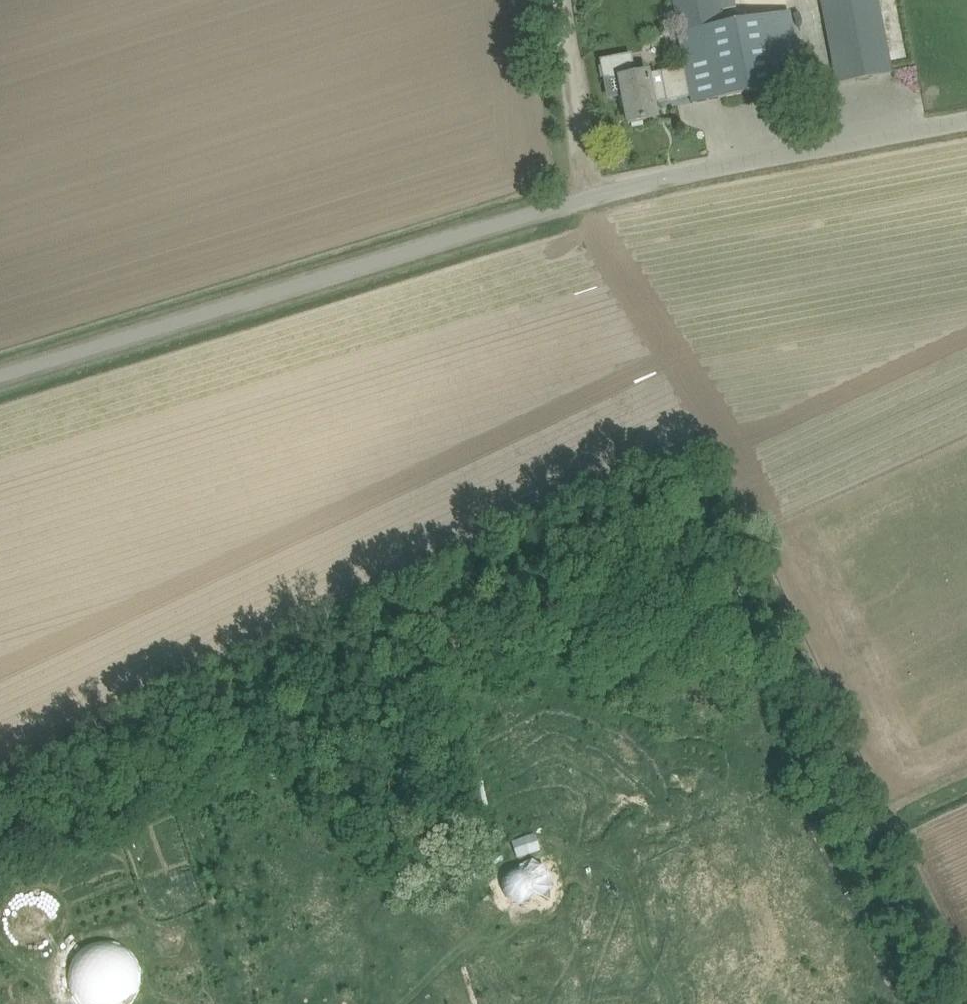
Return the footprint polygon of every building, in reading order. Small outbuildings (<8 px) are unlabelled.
[(685,67),(691,91),(693,104),(803,83),(790,12),(724,24),(720,0),(673,0),(685,67)] [(838,84),(891,74),(877,0),(822,0),(838,84)] [(628,124),(657,119),(653,98),(691,91),(685,67),(648,74),(648,73),(634,75),(631,56),(602,62),(606,82),(620,80),(628,124)] [(509,849),(515,849),(516,855),(520,860),(525,864),(532,865),(538,864),(543,860),(547,855),(548,848),(547,842),(543,837),(538,833),(531,832),(525,833),(520,836),(516,832),(510,840),(509,849)]
